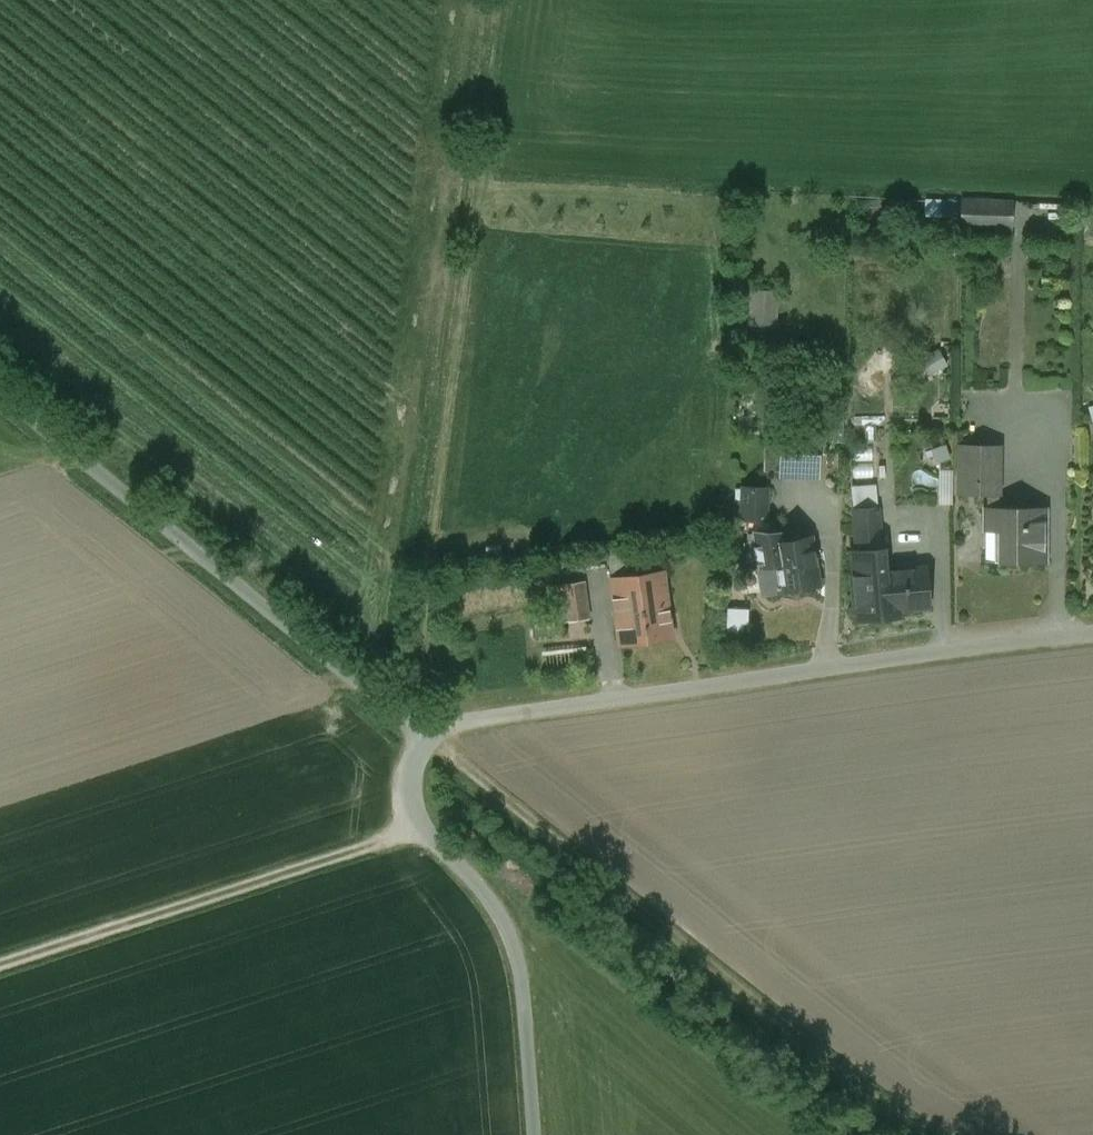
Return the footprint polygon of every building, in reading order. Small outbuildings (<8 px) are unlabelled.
[(1014,229),(1014,196),(961,196),(961,229),(1014,229)] [(927,221),(958,221),(958,198),(928,198),(927,221)] [(777,289),(751,290),(752,324),(779,323),(777,289)] [(933,373),(950,364),(940,347),(923,356),(933,373)] [(1000,446),(959,446),(959,495),(987,495),(987,508),(999,509),(1000,446)] [(818,451),(782,450),(781,477),(818,478),(818,451)] [(768,488),(742,488),(741,532),(752,532),(766,533),(768,488)] [(999,509),(987,508),(987,531),(1001,531),(1001,563),(1044,563),(1044,508),(999,509)] [(878,509),(853,511),(856,553),(854,553),(855,575),(853,575),(857,620),(887,617),(886,611),(928,608),(925,569),(883,572),(878,509)] [(766,533),(752,532),(762,594),(818,584),(811,539),(783,542),(782,533),(766,533)] [(609,562),(611,578),(633,574),(631,559),(609,562)] [(611,578),(610,578),(619,647),(673,639),(663,570),(633,574),(611,578)] [(584,582),(549,586),(555,624),(589,619),(584,582)] [(748,622),(748,607),(728,608),(729,623),(748,622)]
